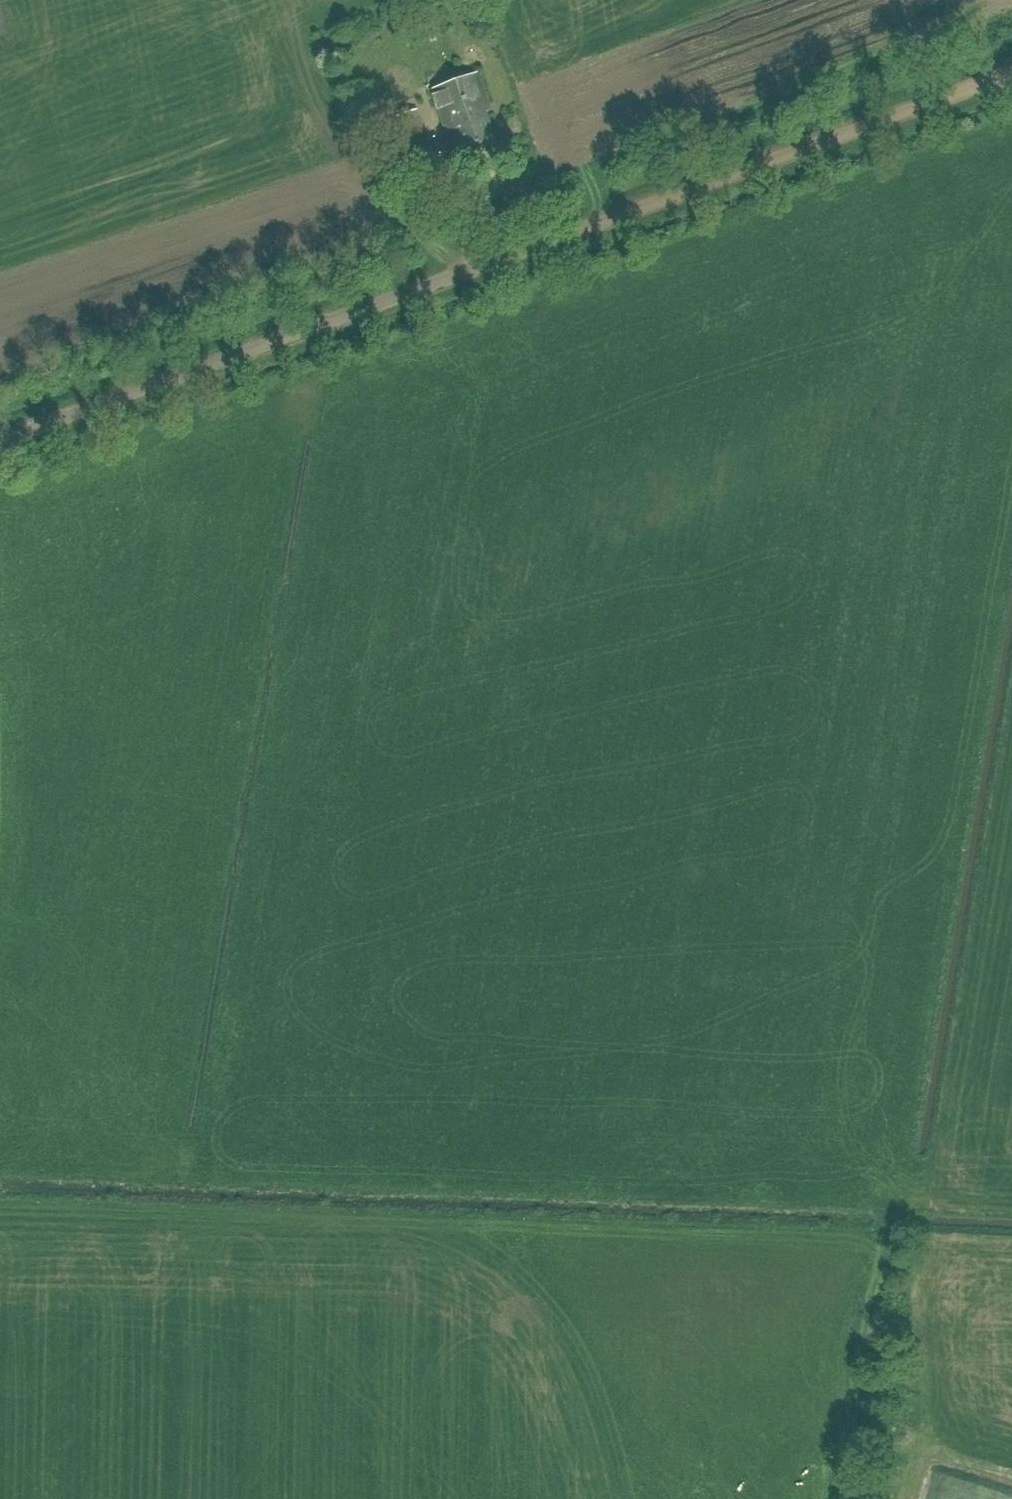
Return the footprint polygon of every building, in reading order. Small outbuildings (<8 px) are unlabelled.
[(490,110),(477,72),(430,89),(443,127),(446,126),(457,157),(495,144),(484,112),(490,110)] [(435,164),(416,110),(395,118),(414,172),(435,164)]
